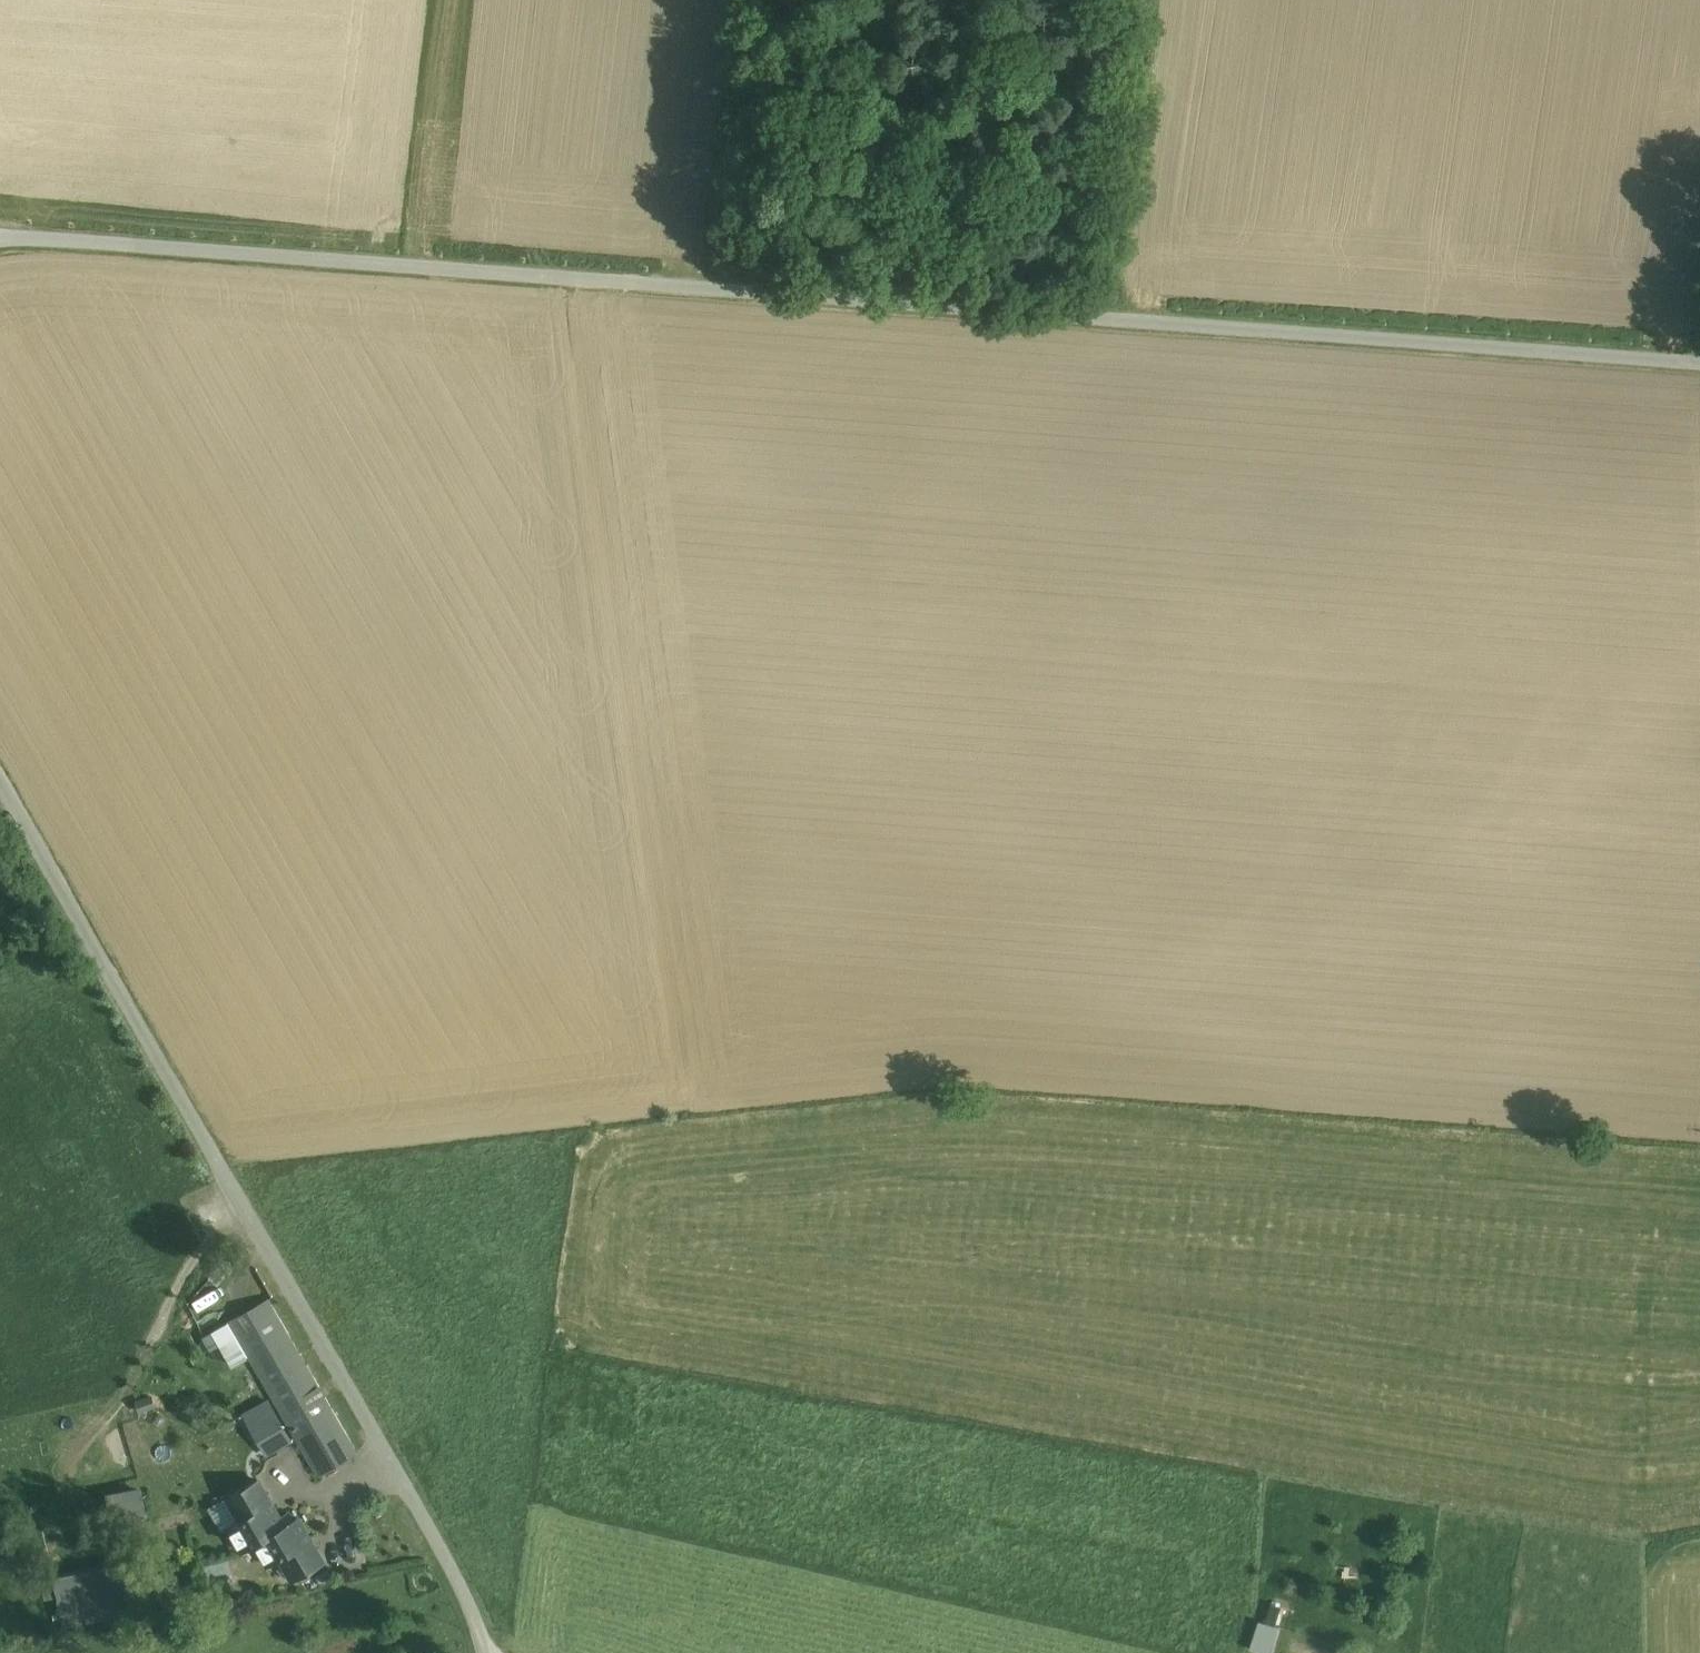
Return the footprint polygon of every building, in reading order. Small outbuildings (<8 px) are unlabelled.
[(360,1453),(269,1301),(227,1326),(317,1478),(360,1453)] [(268,1401),(241,1416),(264,1455),(291,1440),(268,1401)] [(266,1477),(216,1506),(242,1549),(254,1542),(293,1521),(266,1477)] [(293,1580),(329,1560),(304,1515),(293,1521),(254,1542),(267,1566),(281,1558),(293,1580)] [(54,1573),(63,1624),(129,1613),(121,1562),(54,1573)] [(1274,1649),(1274,1620),(1259,1620),(1259,1649),(1274,1649)]
